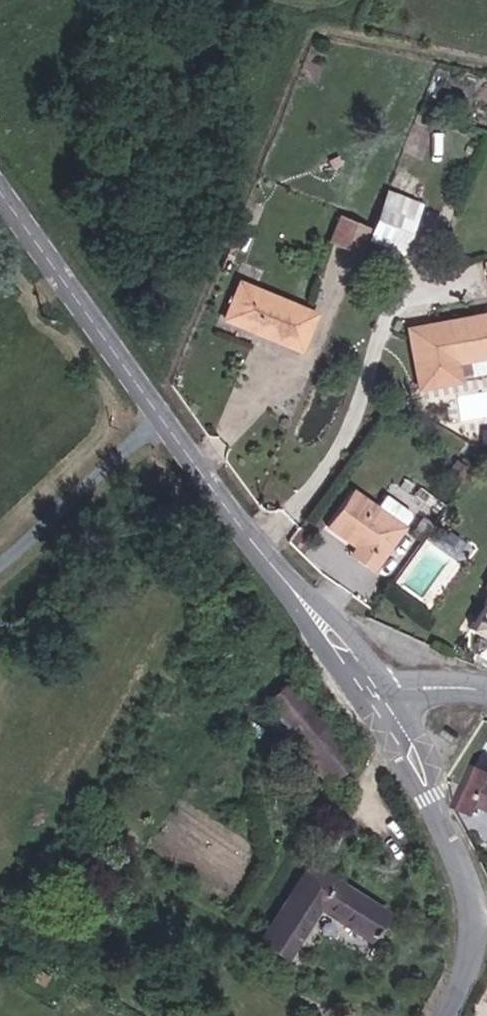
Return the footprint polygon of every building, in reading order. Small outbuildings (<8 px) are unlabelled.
[(397,257),(412,218),(378,205),(363,244),(397,257)] [(326,248),(355,259),(365,234),(336,222),(326,248)] [(222,325),(297,356),(311,320),(235,290),(222,325)] [(402,336),(417,394),(457,385),(452,367),(486,359),(486,317),(402,336)] [(486,378),(486,359),(452,367),(457,385),(486,378)] [(359,569),(371,578),(402,533),(350,496),(325,532),(357,555),(365,560),(359,569)] [(428,598),(456,555),(428,536),(399,580),(428,598)] [(351,564),(359,569),(365,560),(357,555),(351,564)] [(474,630),(486,638),(486,607),(474,630)] [(324,781),(345,765),(284,684),(264,698),(298,745),(324,781)] [(316,787),(324,781),(298,745),(289,752),(316,787)] [(478,768),(472,777),(459,805),(475,812),(478,808),(486,812),(486,772),(478,768)] [(367,928),(384,904),(307,854),(259,929),(283,944),(315,895),(367,928)]
